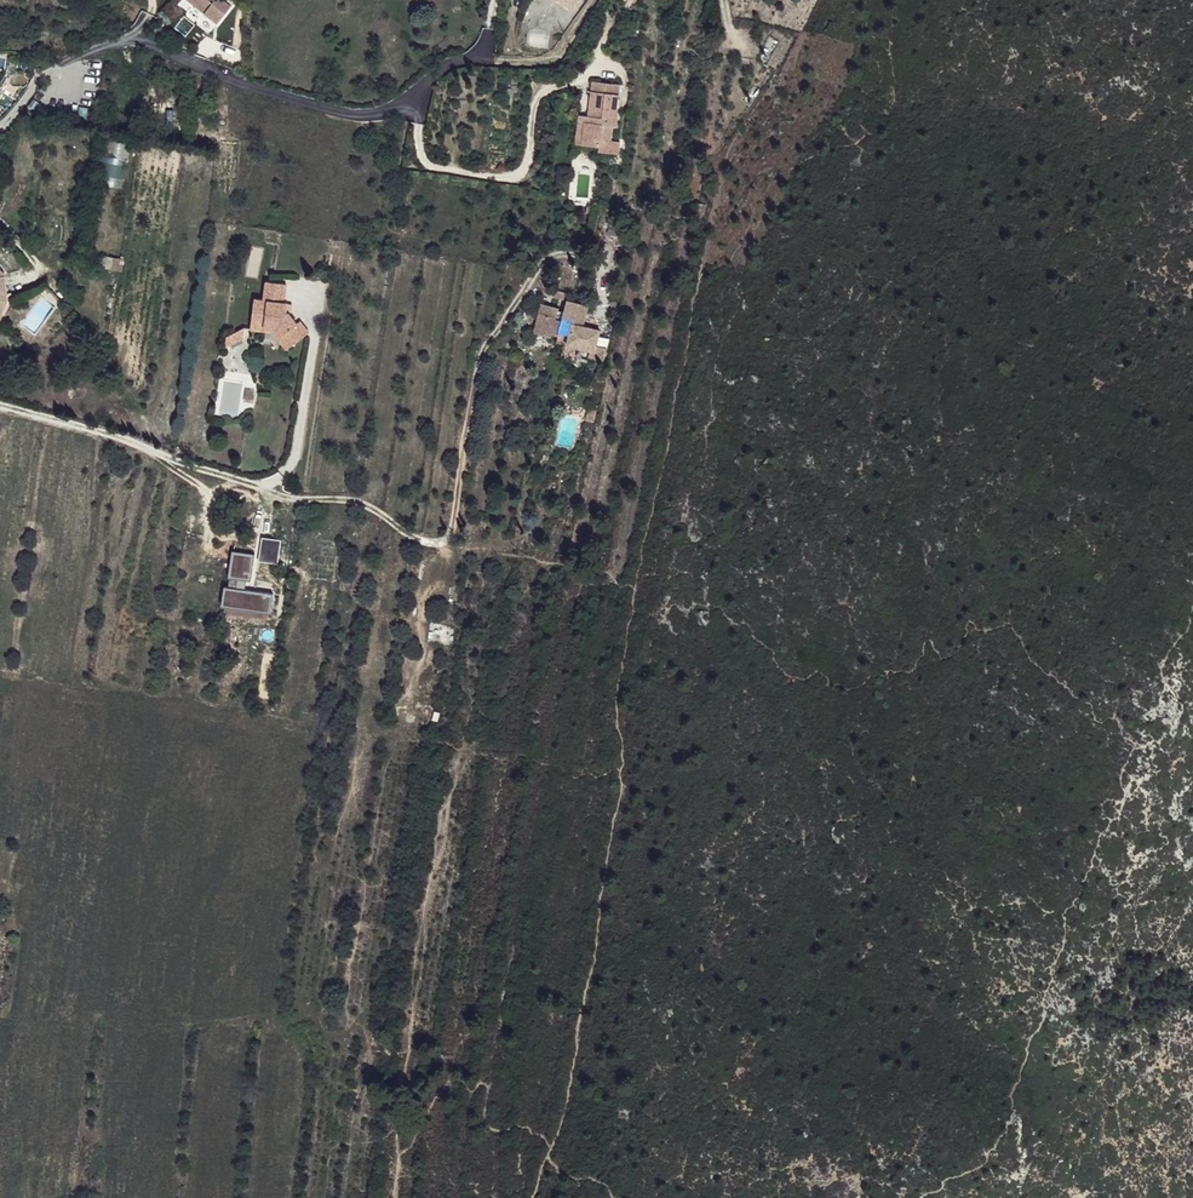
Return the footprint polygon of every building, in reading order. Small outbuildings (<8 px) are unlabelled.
[(218,24),(231,6),(223,0),(187,0),(218,24)] [(617,86),(591,83),(590,92),(588,108),(586,124),(583,124),(580,148),(597,150),(598,144),(608,145),(611,128),(614,129),(615,115),(614,115),(617,86)] [(588,108),(579,107),(574,147),(580,148),(583,124),(586,124),(588,108)] [(124,177),(126,141),(111,140),(110,168),(111,168),(111,176),(124,177)] [(612,156),(613,145),(608,145),(598,144),(597,150),(597,155),(612,156)] [(10,307),(15,294),(9,295),(8,288),(13,287),(9,271),(0,261),(0,309),(2,304),(10,307)] [(250,330),(261,332),(262,327),(268,328),(270,310),(273,284),(267,283),(264,301),(254,300),(250,330)] [(273,328),(275,334),(284,349),(306,336),(300,324),(297,326),(291,315),(288,316),(289,305),(286,304),(288,286),(273,284),(270,310),(268,328),(273,328)] [(552,298),(561,300),(563,294),(553,291),(552,298)] [(604,359),(607,346),(597,344),(599,335),(600,328),(582,325),(586,305),(565,301),(563,312),(557,311),(557,308),(540,305),(534,334),(552,338),(552,335),(559,336),(560,332),(570,334),(568,345),(591,349),(590,356),(604,359)] [(10,307),(2,304),(0,309),(0,311),(8,313),(10,307)] [(232,333),(230,345),(243,341),(245,329),(232,333)] [(222,347),(230,345),(232,333),(224,335),(222,347)] [(597,344),(607,346),(608,337),(599,335),(597,344)] [(584,419),(593,421),(596,410),(587,408),(584,419)] [(228,575),(251,579),(255,553),(233,549),(228,575)] [(222,604),(271,612),(274,592),(225,584),(222,604)]
